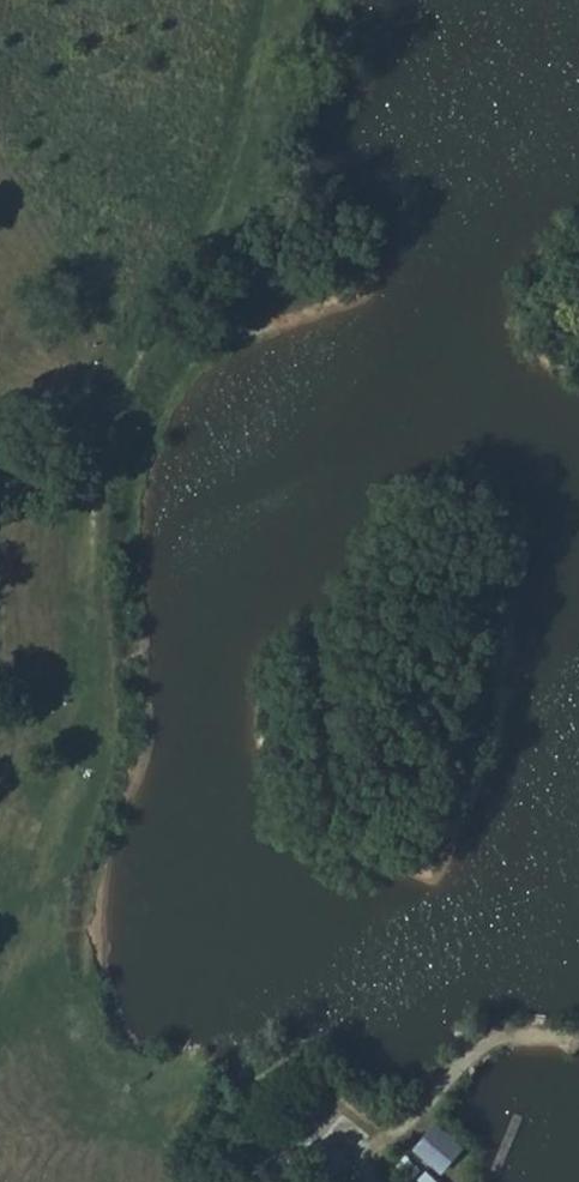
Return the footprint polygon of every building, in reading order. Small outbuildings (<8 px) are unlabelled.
[(428,1157),(431,1160),(447,1174),(466,1153),(450,1139),(446,1136),(428,1157)]
